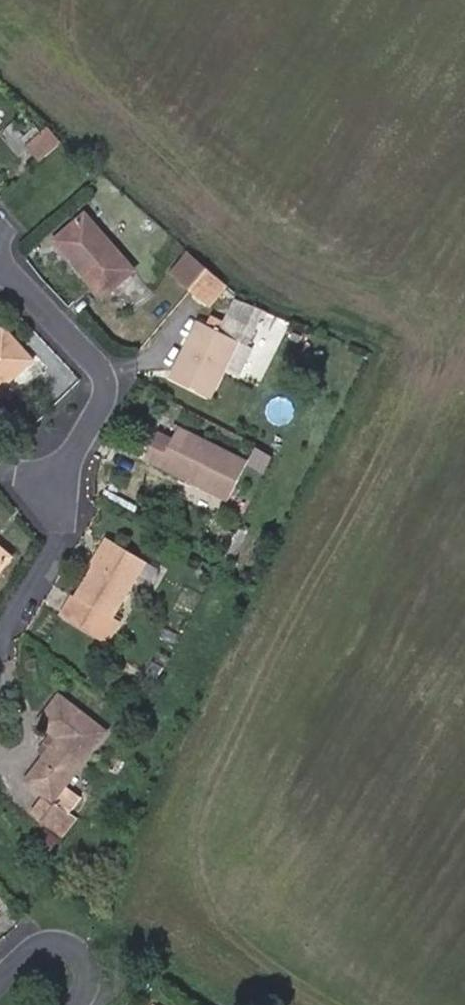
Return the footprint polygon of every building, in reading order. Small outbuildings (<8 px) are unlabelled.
[(21,156),(28,149),(25,146),(41,133),(24,114),(1,135),(21,156)] [(39,162),(61,142),(48,127),(41,133),(25,146),(28,149),(39,162)] [(135,271),(84,212),(56,236),(75,257),(71,260),(105,298),(135,271)] [(53,239),(71,260),(75,257),(56,236),(53,239)] [(174,276),(194,253),(189,249),(170,273),(174,276)] [(190,289),(208,266),(194,253),(174,276),(190,289)] [(203,301),(223,279),(208,266),(190,289),(203,301)] [(207,304),(226,282),(223,279),(203,301),(207,304)] [(201,318),(170,378),(211,398),(225,369),(239,376),(253,348),(249,346),(266,311),(237,297),(225,321),(213,315),(210,323),(201,318)] [(0,331),(0,386),(31,359),(3,328),(0,331)] [(228,500),(247,461),(180,427),(174,439),(158,432),(146,458),(228,500)] [(256,446),(247,461),(263,469),(272,454),(256,446)] [(111,540),(76,596),(67,611),(112,639),(122,623),(111,617),(145,561),(111,540)] [(0,547),(0,570),(12,557),(0,547)] [(167,630),(163,638),(173,644),(178,635),(167,630)] [(153,661),(146,673),(155,679),(162,667),(153,661)] [(108,732),(60,695),(38,723),(58,738),(24,781),(44,796),(33,810),(56,828),(65,816),(52,805),(108,732)] [(71,785),(60,798),(76,812),(87,799),(71,785)]
